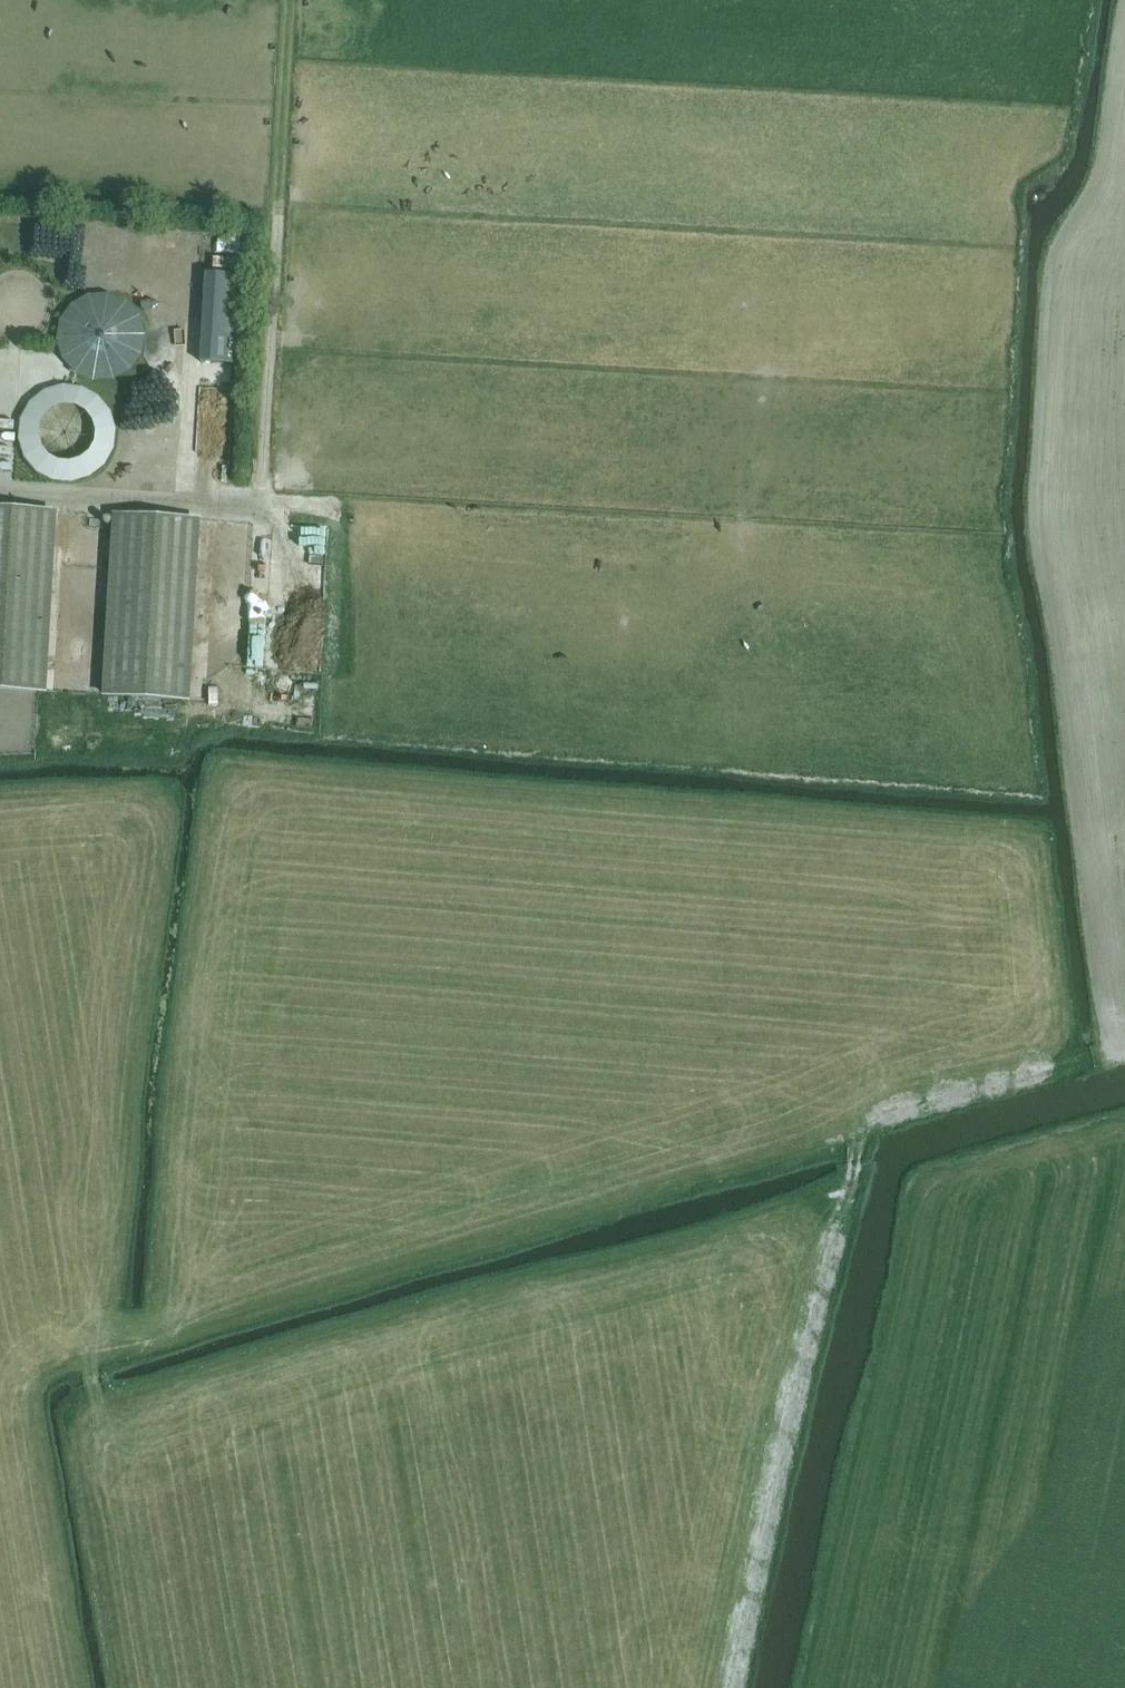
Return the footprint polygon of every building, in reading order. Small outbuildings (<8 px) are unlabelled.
[(203,284),(199,373),(235,374),(238,285),(203,284)] [(93,379),(116,379),(131,368),(142,353),(146,333),(141,314),(127,300),(108,291),(90,294),(71,303),(60,319),(56,338),(64,358),(76,371),(93,379)] [(26,438),(37,477),(77,480),(117,468),(120,432),(107,388),(73,386),(29,398),(26,438)] [(43,691),(54,512),(0,509),(0,688),(43,691)] [(116,516),(106,694),(187,699),(197,520),(116,516)]
